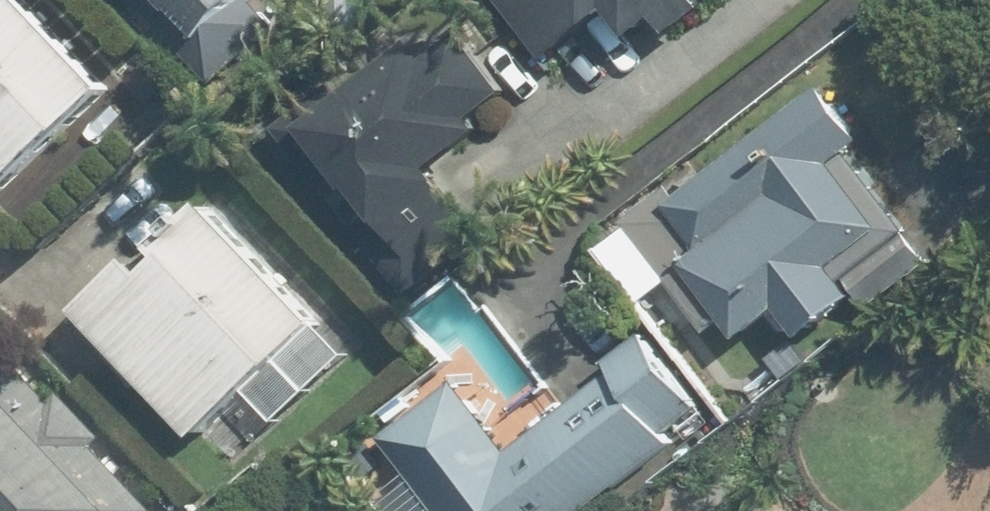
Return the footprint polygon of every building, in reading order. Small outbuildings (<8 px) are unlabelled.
[(116,85),(35,0),(0,0),(0,197),(116,85)] [(216,86),(284,14),(270,0),(127,0),(216,86)] [(345,23),(371,0),(325,0),(345,23)] [(549,68),(622,11),(639,34),(683,0),(496,0),(549,68)] [(445,50),(431,34),(275,163),(394,307),(491,227),(442,166),(495,122),(490,116),(525,87),(474,27),(445,50)] [(671,184),(601,247),(645,304),(666,284),(712,335),(731,318),(751,340),(774,320),(800,350),(927,236),(851,152),(869,135),(820,79),(686,200),(671,184)] [(280,424),(358,360),(227,200),(96,308),(203,437),(255,394),(280,424)] [(404,510),(592,510),(681,446),(673,434),(707,409),(656,340),(507,449),(461,387),(390,438),(421,480),(395,499),(404,510)] [(115,443),(19,343),(0,362),(0,510),(167,510),(108,450),(115,443)]
